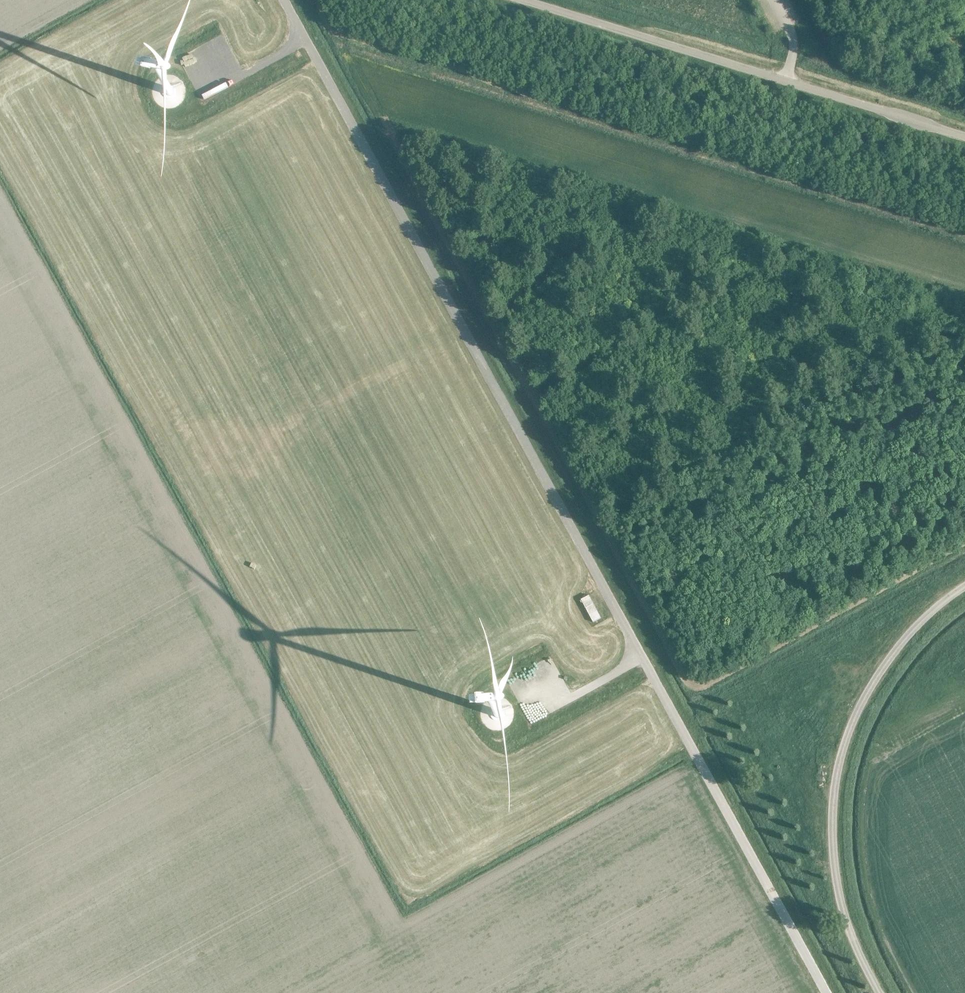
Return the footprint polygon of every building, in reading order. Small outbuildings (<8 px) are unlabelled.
[(165,91),(165,92),(166,92),(166,93),(166,94),(167,94),(167,95),(168,95),(169,95),(170,95),(171,95),(172,95),(172,94),(173,94),(173,93),(173,92),(174,91),(173,91),(173,90),(173,89),(172,89),(172,88),(171,88),(170,87),(169,87),(168,88),(167,88),(167,89),(166,89),(166,90),(165,91)] [(502,714),(502,713),(502,712),(501,711),(501,710),(500,710),(499,709),(498,709),(497,709),(496,709),(496,710),(495,710),(495,711),(494,711),(494,712),(494,713),(494,714),(494,715),(494,716),(495,716),(495,717),(496,717),(497,717),(497,718),(498,718),(499,718),(499,717),(500,717),(501,716),(502,715),(502,714)]
